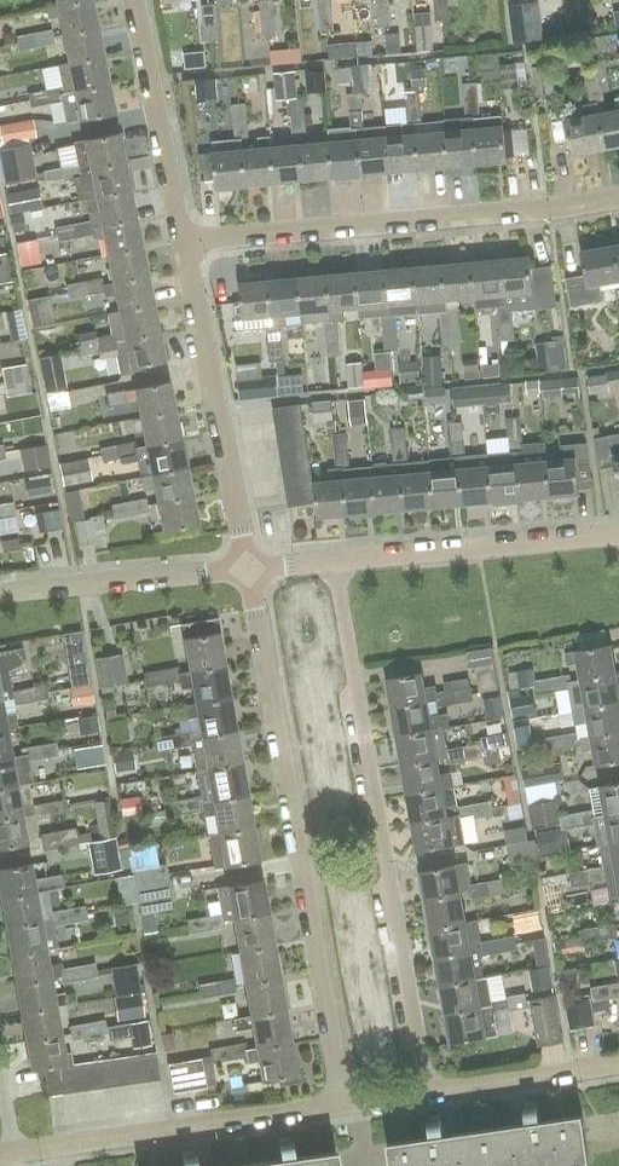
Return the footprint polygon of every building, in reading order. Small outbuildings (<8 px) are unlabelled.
[(93,0),(86,0),(58,6),(57,4),(46,6),(49,19),(60,17),(64,34),(99,27),(93,0)] [(262,18),(274,17),(273,0),(261,1),(262,18)] [(320,13),(332,12),(331,0),(319,0),(320,13)] [(378,8),(390,7),(389,0),(377,0),(378,8)] [(545,40),(540,1),(510,5),(515,45),(545,40)] [(449,19),(448,2),(436,3),(437,20),(449,19)] [(203,6),(204,23),(217,22),(215,5),(203,6)] [(392,24),(390,7),(378,8),(379,25),(392,24)] [(334,29),(332,12),(320,13),(321,30),(334,29)] [(585,14),(582,21),(594,26),(597,19),(585,14)] [(276,34),(274,17),(262,18),(264,35),(276,34)] [(218,39),(217,22),(204,23),(206,41),(218,39)] [(430,49),(429,25),(417,25),(418,49),(430,49)] [(104,56),(99,27),(64,34),(69,62),(69,63),(104,56)] [(51,30),(35,33),(37,45),(54,42),(51,30)] [(397,32),(386,33),(386,54),(398,53),(397,32)] [(37,45),(35,33),(18,37),(20,49),(37,45)] [(360,56),(359,44),(359,42),(329,44),(330,59),(360,56)] [(372,43),(359,44),(360,56),(373,55),(372,43)] [(306,45),(277,49),(279,62),(308,57),(306,45)] [(208,66),(206,51),(185,53),(186,68),(208,66)] [(110,84),(104,56),(69,63),(69,62),(59,65),(63,87),(65,93),(110,84)] [(353,65),(356,92),(371,90),(369,64),(353,65)] [(515,64),(501,64),(503,89),(518,88),(516,64),(515,64)] [(547,65),(533,67),(537,94),(551,92),(547,65)] [(586,70),(589,87),(602,85),(599,68),(586,70)] [(414,88),(428,87),(426,69),(412,71),(414,88)] [(323,91),(321,71),(307,72),(309,92),(323,91)] [(276,73),(278,100),(295,98),(292,72),(276,73)] [(215,78),(196,80),(197,94),(216,92),(215,78)] [(465,84),(466,101),(479,100),(477,83),(465,84)] [(116,113),(110,84),(65,93),(63,87),(46,90),(49,102),(62,100),(66,123),(81,120),(116,113)] [(605,102),(602,85),(589,87),(592,103),(592,104),(598,103),(605,102)] [(407,90),(408,107),(421,105),(419,88),(407,90)] [(49,102),(46,90),(29,94),(32,106),(49,102)] [(349,95),(351,112),(363,111),(362,94),(349,95)] [(616,98),(618,110),(600,113),(606,148),(618,146),(618,97),(616,98)] [(291,100),(293,117),(305,116),(304,99),(291,100)] [(480,117),(479,100),(466,101),(468,116),(468,119),(474,118),(480,117)] [(606,148),(600,113),(598,103),(592,104),(592,103),(584,105),(586,116),(567,119),(573,154),(606,148)] [(248,121),(246,104),(234,105),(235,122),(248,121)] [(422,123),(421,105),(408,107),(410,124),(416,123),(422,123)] [(392,172),(389,142),(387,126),(365,128),(363,111),(351,112),(352,126),(352,129),(357,129),(358,139),(359,139),(363,175),(392,172)] [(307,133),(305,116),(293,117),(294,134),(307,133)] [(446,131),(449,167),(478,164),(475,128),(474,118),(468,119),(468,116),(445,118),(446,131)] [(38,139),(34,119),(0,125),(4,145),(38,139)] [(249,138),(248,121),(235,122),(237,139),(237,140),(243,139),(249,138)] [(420,169),(417,134),(416,123),(410,124),(387,126),(389,142),(392,172),(420,169)] [(363,175),(359,139),(358,139),(357,129),(352,129),(352,126),(330,128),(331,142),(334,177),(334,181),(353,180),(352,175),(363,175)] [(508,161),(504,126),(475,128),(478,164),(508,161)] [(446,131),(417,134),(420,169),(449,167),(446,131)] [(130,157),(127,143),(122,144),(120,132),(74,142),(79,165),(80,172),(91,170),(91,169),(126,162),(125,158),(130,157)] [(276,182),(273,147),(272,147),(271,137),(258,138),(259,148),(244,149),(247,185),(276,182)] [(247,185),(244,149),(243,139),(237,140),(237,139),(213,141),(218,191),(236,190),(236,186),(247,185)] [(334,177),(331,142),(302,144),(305,180),(334,177)] [(29,143),(1,149),(7,182),(36,176),(29,143)] [(305,180),(302,144),(273,147),(276,182),(305,180)] [(132,190),(126,162),(91,169),(91,170),(80,172),(79,165),(62,168),(64,180),(81,177),(83,185),(94,183),(96,195),(96,197),(132,190)] [(64,180),(62,168),(45,171),(47,184),(64,180)] [(38,209),(34,188),(6,194),(10,213),(10,215),(14,214),(25,212),(38,209)] [(137,218),(132,190),(96,197),(96,195),(86,198),(88,211),(99,209),(102,225),(102,226),(137,218)] [(18,233),(28,231),(25,212),(14,214),(18,233)] [(143,247),(137,218),(102,226),(102,225),(91,227),(90,221),(74,225),(76,237),(93,233),(94,239),(105,237),(108,254),(143,247)] [(76,237),(74,225),(56,228),(59,240),(76,237)] [(19,243),(23,265),(42,261),(38,240),(19,243)] [(615,245),(614,240),(596,243),(597,248),(582,251),(586,275),(566,278),(571,306),(603,301),(600,284),(618,281),(618,266),(615,245)] [(149,275),(143,247),(108,254),(114,282),(149,275)] [(557,307),(552,266),(532,268),(531,256),(501,259),(505,295),(504,295),(505,305),(511,305),(512,311),(557,307)] [(476,309),(499,307),(499,306),(505,305),(504,295),(505,295),(501,259),(473,262),(476,297),(475,298),(476,309)] [(476,297),(473,262),(444,264),(447,300),(448,311),(453,310),(460,310),(459,299),(475,298),(476,297)] [(444,264),(415,267),(419,313),(441,311),(448,311),(447,300),(444,264)] [(419,313),(415,267),(386,270),(390,316),(395,315),(419,313)] [(390,316),(386,270),(357,272),(360,308),(361,319),(383,316),(385,334),(397,333),(395,315),(390,316)] [(360,308),(357,272),(328,275),(331,311),(332,321),(338,321),(346,320),(345,309),(360,308)] [(155,304),(149,275),(114,282),(103,284),(102,278),(85,282),(88,294),(104,291),(106,297),(116,295),(120,311),(155,304)] [(331,311),(328,275),(299,278),(302,313),(331,311)] [(302,313),(299,278),(270,280),(274,326),(280,326),(288,325),(287,315),(302,313)] [(274,326),(270,280),(241,283),(244,317),(236,318),(237,330),(268,327),(270,344),(282,343),(280,326),(274,326)] [(88,294),(85,282),(68,285),(70,297),(88,294)] [(109,313),(113,335),(115,341),(125,339),(160,332),(155,304),(120,311),(109,313)] [(513,322),(512,311),(511,305),(505,305),(499,306),(501,323),(513,322)] [(455,327),(453,310),(448,311),(441,311),(443,328),(455,327)] [(339,338),(338,321),(332,321),(325,322),(327,339),(339,338)] [(515,339),(513,322),(501,323),(502,340),(515,339)] [(456,344),(455,327),(443,328),(444,346),(456,344)] [(78,333),(79,342),(96,338),(95,330),(78,333)] [(166,361),(160,332),(115,341),(113,335),(96,338),(99,351),(101,361),(118,357),(121,374),(133,372),(132,368),(166,361)] [(399,350),(397,333),(385,334),(386,351),(399,350)] [(99,351),(96,338),(79,342),(82,354),(99,351)] [(341,355),(339,338),(327,339),(328,356),(341,355)] [(564,342),(535,346),(539,374),(541,374),(568,371),(564,342)] [(284,360),(282,343),(270,344),(271,361),(278,361),(284,360)] [(479,368),(478,358),(464,360),(466,379),(481,377),(481,368),(479,368)] [(365,386),(363,362),(347,364),(349,388),(365,386)] [(402,379),(421,379),(421,363),(402,364),(402,379)] [(29,377),(27,364),(3,367),(5,382),(29,377)] [(500,376),(499,364),(482,365),(484,377),(500,376)] [(393,369),(364,371),(365,386),(394,384),(393,369)] [(441,370),(424,371),(426,386),(443,385),(441,370)] [(61,372),(43,375),(46,393),(64,389),(61,372)] [(608,373),(589,375),(590,390),(610,388),(608,373)] [(302,390),(300,374),(285,376),(281,376),(282,392),(302,390)] [(31,392),(29,377),(5,382),(7,395),(31,392)] [(248,400),(279,396),(277,377),(245,381),(248,400)] [(550,379),(543,380),(544,394),(562,393),(561,378),(550,379)] [(537,380),(526,381),(527,390),(541,389),(540,380),(537,380)] [(135,388),(135,389),(108,395),(110,406),(138,400),(141,417),(176,410),(170,381),(135,388)] [(408,395),(423,394),(423,383),(407,384),(408,395)] [(502,384),(481,386),(483,404),(504,402),(502,384)] [(483,404),(481,386),(453,390),(456,408),(483,404)] [(426,389),(427,403),(447,401),(446,387),(426,389)] [(369,421),(366,397),(351,399),(353,423),(369,421)] [(334,420),(332,400),(313,402),(314,421),(334,420)] [(274,408),(276,423),(303,418),(301,404),(274,408)] [(182,439),(176,410),(141,417),(147,445),(147,446),(182,439)] [(306,432),(303,418),(276,423),(278,437),(306,432)] [(507,419),(509,436),(521,435),(520,418),(507,419)] [(329,435),(334,435),(337,435),(336,421),(328,421),(329,435)] [(450,424),(451,441),(464,440),(462,423),(450,424)] [(392,430),(394,447),(406,446),(404,428),(392,430)] [(308,446),(306,432),(278,437),(281,451),(308,446)] [(347,434),(337,435),(334,435),(336,452),(348,451),(347,434)] [(595,438),(601,468),(616,466),(618,483),(618,434),(595,438)] [(522,499),(517,453),(523,452),(522,444),(521,435),(509,436),(511,453),(488,455),(493,501),(494,501),(494,506),(511,504),(511,500),(522,499)] [(188,467),(182,439),(147,446),(147,445),(136,447),(135,442),(118,445),(121,457),(123,463),(139,460),(142,476),(188,467)] [(465,457),(464,440),(451,441),(453,458),(459,458),(465,457)] [(551,496),(547,460),(548,460),(547,447),(546,442),(522,444),(523,452),(517,453),(522,499),(551,496)] [(580,493),(578,464),(591,462),(588,443),(561,445),(562,459),(548,460),(547,460),(551,496),(553,496),(553,499),(569,498),(568,494),(580,493)] [(121,457),(118,445),(101,449),(104,461),(121,457)] [(30,470),(50,466),(46,446),(26,450),(30,470)] [(310,460),(308,446),(281,451),(283,465),(310,460)] [(406,510),(402,463),(408,463),(406,446),(394,447),(395,464),(389,464),(387,462),(375,463),(373,466),(377,512),(406,510)] [(348,515),(345,479),(346,479),(345,469),(350,468),(348,451),(336,452),(337,467),(329,468),(330,480),(315,482),(319,518),(348,515)] [(493,501),(488,455),(465,457),(459,458),(464,504),(493,501)] [(93,480),(89,458),(60,463),(65,486),(93,480)] [(464,504),(459,458),(453,458),(431,460),(435,507),(464,504)] [(312,474),(310,460),(283,465),(285,479),(312,474)] [(435,507),(431,460),(408,463),(402,463),(406,510),(435,507)] [(377,512),(373,466),(372,467),(360,468),(360,478),(346,479),(345,479),(348,515),(351,515),(351,519),(366,517),(365,513),(377,512)] [(194,496),(188,467),(142,476),(144,490),(155,488),(158,503),(194,496)] [(315,488),(312,474),(285,479),(287,493),(315,488)] [(26,479),(28,491),(50,487),(48,475),(26,479)] [(317,503),(315,488),(287,493),(290,507),(317,503)] [(79,489),(69,491),(65,492),(71,520),(85,518),(79,489)] [(200,525),(194,496),(158,503),(164,532),(200,525)] [(149,511),(147,499),(130,502),(132,514),(149,511)] [(132,514),(130,502),(113,506),(115,518),(132,514)] [(0,505),(0,518),(16,515),(14,503),(0,505)] [(56,511),(42,513),(45,532),(59,529),(56,511)] [(107,537),(104,516),(77,521),(81,546),(96,543),(96,539),(107,537)] [(226,665),(216,611),(181,618),(191,671),(226,665)] [(612,646),(612,644),(566,652),(568,665),(579,663),(581,679),(582,680),(615,674),(610,646),(612,646)] [(27,659),(24,647),(0,652),(0,700),(3,700),(13,698),(12,692),(13,692),(9,670),(13,669),(27,659)] [(492,648),(468,652),(471,669),(475,668),(495,665),(492,648)] [(129,682),(124,654),(97,659),(102,687),(129,682)] [(76,685),(93,683),(90,663),(73,666),(76,685)] [(226,665),(191,671),(180,673),(181,680),(182,688),(193,686),(196,702),(196,704),(232,697),(226,665)] [(500,689),(495,665),(475,668),(480,691),(480,692),(496,689),(497,689),(500,689)] [(181,680),(180,673),(179,668),(163,671),(165,683),(181,680)] [(534,668),(510,672),(512,689),(537,685),(536,681),(534,668)] [(165,683),(163,671),(145,674),(147,686),(165,683)] [(437,685),(425,687),(423,672),(387,678),(392,708),(428,701),(428,703),(438,701),(439,706),(456,702),(454,690),(438,693),(437,685)] [(615,674),(582,680),(581,679),(571,681),(570,675),(553,678),(555,690),(569,688),(573,711),(618,703),(618,694),(615,674)] [(555,690),(553,678),(536,681),(537,685),(538,693),(555,690)] [(73,699),(94,695),(92,684),(70,688),(73,699)] [(46,686),(29,689),(31,701),(48,698),(46,686)] [(473,699),(472,693),(471,687),(454,690),(456,702),(473,699)] [(31,701),(29,689),(13,692),(12,692),(13,698),(14,704),(31,701)] [(512,696),(515,714),(528,712),(525,694),(512,696)] [(237,730),(232,697),(196,704),(196,702),(185,704),(188,718),(199,716),(202,735),(202,736),(237,730)] [(13,698),(3,700),(0,700),(0,730),(8,728),(18,726),(14,704),(13,698)] [(485,701),(489,720),(504,717),(500,698),(485,701)] [(448,713),(430,716),(428,703),(428,701),(392,708),(397,736),(433,730),(444,728),(451,727),(448,713)] [(118,716),(116,702),(106,704),(109,718),(118,716)] [(573,711),(576,725),(589,722),(592,736),(592,737),(618,732),(618,703),(573,711)] [(84,734),(101,731),(98,714),(82,717),(84,734)] [(130,739),(127,719),(109,722),(112,742),(130,739)] [(534,746),(531,724),(516,727),(520,748),(534,746)] [(8,729),(8,728),(0,730),(0,759),(13,757),(8,729)] [(448,750),(444,728),(433,730),(397,736),(403,765),(438,758),(438,759),(448,757),(449,763),(466,760),(464,748),(448,750)] [(243,762),(237,730),(202,736),(202,735),(191,737),(193,744),(197,770),(208,768),(208,769),(243,762)] [(193,744),(191,737),(191,732),(174,735),(176,747),(193,744)] [(592,737),(592,736),(581,738),(580,732),(563,735),(565,747),(582,744),(583,751),(594,749),(597,766),(618,762),(618,732),(592,737)] [(481,744),(482,751),(510,746),(508,734),(480,739),(481,744)] [(176,747),(174,735),(157,738),(159,750),(176,747)] [(565,747),(563,735),(546,738),(548,751),(565,747)] [(56,743),(39,746),(42,758),(58,755),(56,743)] [(102,744),(87,747),(92,770),(106,767),(102,744)] [(481,744),(464,748),(466,760),(483,757),(482,751),(481,744)] [(42,758),(39,746),(22,749),(24,761),(42,758)] [(137,769),(135,750),(114,752),(116,771),(137,769)] [(13,757),(0,759),(0,789),(18,786),(13,757)] [(441,774),(438,759),(438,758),(403,765),(408,794),(454,785),(451,772),(441,774)] [(214,801),(249,795),(243,762),(208,769),(208,768),(197,770),(202,797),(203,802),(213,800),(214,801)] [(565,782),(562,763),(524,769),(527,788),(565,782)] [(601,785),(606,814),(606,815),(618,812),(618,782),(601,785)] [(18,786),(0,789),(0,818),(23,814),(33,812),(32,806),(33,806),(29,784),(18,786)] [(529,807),(556,801),(553,784),(527,788),(529,807)] [(458,808),(454,785),(408,794),(413,822),(458,814),(459,820),(462,819),(476,817),(474,805),(458,808)] [(124,817),(146,813),(141,787),(120,791),(124,817)] [(520,793),(507,796),(509,805),(522,802),(520,793)] [(255,827),(249,795),(214,801),(213,800),(203,802),(204,809),(205,816),(216,814),(219,833),(255,827)] [(204,809),(203,802),(202,797),(185,800),(187,812),(204,809)] [(66,800),(50,803),(52,815),(69,812),(66,800)] [(187,812),(185,800),(168,803),(170,815),(187,812)] [(560,822),(556,801),(529,807),(533,827),(560,822)] [(491,802),(474,805),(476,817),(493,814),(491,802)] [(50,803),(33,806),(32,806),(33,812),(35,819),(52,815),(50,803)] [(606,815),(606,814),(595,816),(594,810),(578,813),(580,825),(597,822),(601,845),(618,842),(618,812),(606,815)] [(163,812),(151,814),(153,822),(165,820),(163,812)] [(580,825),(578,813),(560,816),(563,829),(580,825)] [(23,814),(0,818),(0,849),(28,844),(23,814)] [(467,843),(462,819),(459,820),(458,814),(413,822),(418,852),(467,843)] [(540,858),(537,839),(529,841),(526,826),(505,830),(511,864),(540,858)] [(219,833),(209,834),(215,868),(260,860),(255,827),(219,833)] [(79,845),(76,828),(42,834),(44,851),(79,845)] [(123,869),(119,849),(117,840),(117,838),(107,839),(89,842),(95,873),(123,869)] [(129,839),(119,841),(121,851),(131,849),(129,839)] [(560,851),(557,839),(538,843),(541,855),(560,851)] [(601,845),(605,867),(606,874),(618,871),(618,842),(601,845)] [(35,879),(32,863),(0,868),(0,889),(2,898),(37,892),(37,891),(66,886),(63,874),(35,879)] [(133,869),(137,892),(171,886),(167,863),(133,869)] [(421,871),(424,885),(427,900),(462,894),(457,864),(421,871)] [(606,874),(605,867),(588,871),(590,883),(607,880),(611,903),(618,901),(618,871),(606,874)] [(590,883),(588,871),(571,874),(573,886),(590,883)] [(270,912),(265,885),(264,879),(229,885),(229,886),(218,888),(222,914),(206,917),(208,930),(225,927),(224,921),(234,919),(270,912)] [(505,879),(488,882),(490,895),(507,892),(505,879)] [(490,895),(488,882),(471,885),(473,898),(490,895)] [(174,908),(171,886),(137,892),(141,914),(155,911),(174,908)] [(51,905),(40,907),(37,892),(2,898),(7,927),(42,921),(42,922),(52,920),(51,913),(53,913),(51,905)] [(467,922),(462,894),(427,900),(432,929),(467,922)] [(122,924),(134,923),(131,906),(120,908),(122,924)] [(85,907),(68,910),(70,922),(87,919),(85,907)] [(68,910),(53,913),(51,913),(52,920),(53,925),(70,922),(68,910)] [(145,934),(158,932),(155,911),(141,914),(145,934)] [(275,945),(270,912),(234,919),(240,951),(275,945)] [(208,930),(206,917),(189,920),(191,932),(208,930)] [(481,942),(480,935),(478,920),(467,922),(432,929),(437,957),(472,951),(482,949),(483,955),(500,952),(498,939),(481,942)] [(45,937),(42,922),(42,921),(7,927),(12,955),(47,949),(47,951),(59,947),(57,935),(45,937)] [(615,925),(598,928),(601,940),(617,937),(615,925)] [(601,940),(598,928),(581,931),(583,938),(583,943),(601,940)] [(515,936),(498,939),(500,952),(517,949),(515,936)] [(556,943),(558,954),(585,949),(583,943),(583,938),(556,943)] [(281,977),(275,945),(240,951),(246,983),(281,977)] [(50,965),(47,951),(47,949),(12,955),(17,984),(52,978),(62,976),(61,970),(65,970),(63,963),(50,965)] [(483,964),(475,965),(472,951),(437,957),(442,986),(485,978),(483,964)] [(549,955),(537,957),(539,968),(548,967),(551,966),(549,955)] [(137,963),(113,967),(114,974),(118,994),(142,989),(137,963)] [(95,964),(78,967),(81,980),(98,977),(96,970),(95,964)] [(78,967),(65,970),(61,970),(62,976),(64,983),(81,980),(78,967)] [(113,967),(96,970),(98,977),(114,974),(113,967)] [(530,970),(534,992),(552,989),(548,967),(539,968),(530,970)] [(574,968),(560,971),(562,983),(577,980),(574,968)] [(287,1010),(281,977),(246,983),(251,1016),(287,1010)] [(488,977),(485,978),(442,986),(447,1014),(492,1006),(493,1006),(494,1012),(511,1009),(509,997),(491,1000),(488,977)] [(57,1006),(52,978),(17,984),(22,1013),(57,1006)] [(234,979),(217,982),(219,994),(236,991),(234,979)] [(219,994),(217,982),(200,985),(202,997),(219,994)] [(609,985),(611,997),(618,996),(618,983),(609,985)] [(611,997),(609,985),(592,988),(594,1000),(611,997)] [(525,994),(509,997),(511,1009),(527,1006),(525,994)] [(561,1024),(555,995),(531,999),(536,1029),(561,1024)] [(591,1000),(566,1004),(572,1033),(597,1029),(591,1000)] [(62,1035),(57,1006),(22,1013),(27,1041),(62,1035)] [(498,1035),(494,1012),(493,1006),(492,1006),(447,1014),(452,1043),(487,1037),(498,1035)] [(292,1042),(287,1010),(251,1016),(236,1018),(238,1032),(254,1029),(257,1047),(257,1048),(292,1042)] [(130,1023),(134,1047),(153,1044),(149,1020),(130,1023)] [(105,1021),(88,1024),(91,1037),(108,1033),(105,1021)] [(91,1037),(88,1024),(71,1027),(74,1040),(91,1037)] [(174,1032),(163,1034),(164,1038),(166,1048),(176,1046),(174,1032)] [(68,1064),(62,1035),(27,1041),(32,1071),(45,1068),(59,1066),(68,1064)] [(257,1048),(257,1047),(247,1049),(248,1056),(249,1063),(259,1061),(263,1081),(298,1075),(292,1042),(257,1048)] [(248,1056),(247,1049),(246,1049),(245,1044),(229,1046),(231,1059),(248,1056)] [(211,1049),(214,1062),(231,1059),(229,1046),(211,1049)] [(157,1052),(142,1054),(146,1081),(161,1079),(157,1052)] [(146,1081),(142,1054),(128,1056),(132,1083),(146,1081)] [(132,1083),(128,1056),(115,1058),(118,1085),(132,1083)] [(118,1085),(115,1058),(101,1060),(105,1087),(118,1085)] [(207,1087),(202,1058),(169,1064),(174,1092),(207,1087)] [(105,1087),(101,1060),(87,1062),(90,1089),(105,1087)] [(90,1089),(87,1062),(73,1064),(77,1091),(90,1089)] [(77,1091),(73,1064),(68,1065),(68,1064),(59,1066),(63,1093),(77,1091)] [(63,1093),(59,1066),(45,1068),(48,1096),(63,1093)] [(583,1115),(541,1121),(539,1105),(525,1107),(528,1123),(486,1129),(492,1165),(546,1165),(589,1160),(583,1115)] [(486,1129),(445,1135),(443,1119),(429,1121),(432,1137),(390,1143),(393,1165),(492,1165),(486,1129)] [(336,1151),(294,1157),(292,1141),(279,1143),(281,1159),(240,1165),(338,1165),(336,1151)] [(196,1155),(183,1157),(184,1165),(198,1165),(196,1155)]
